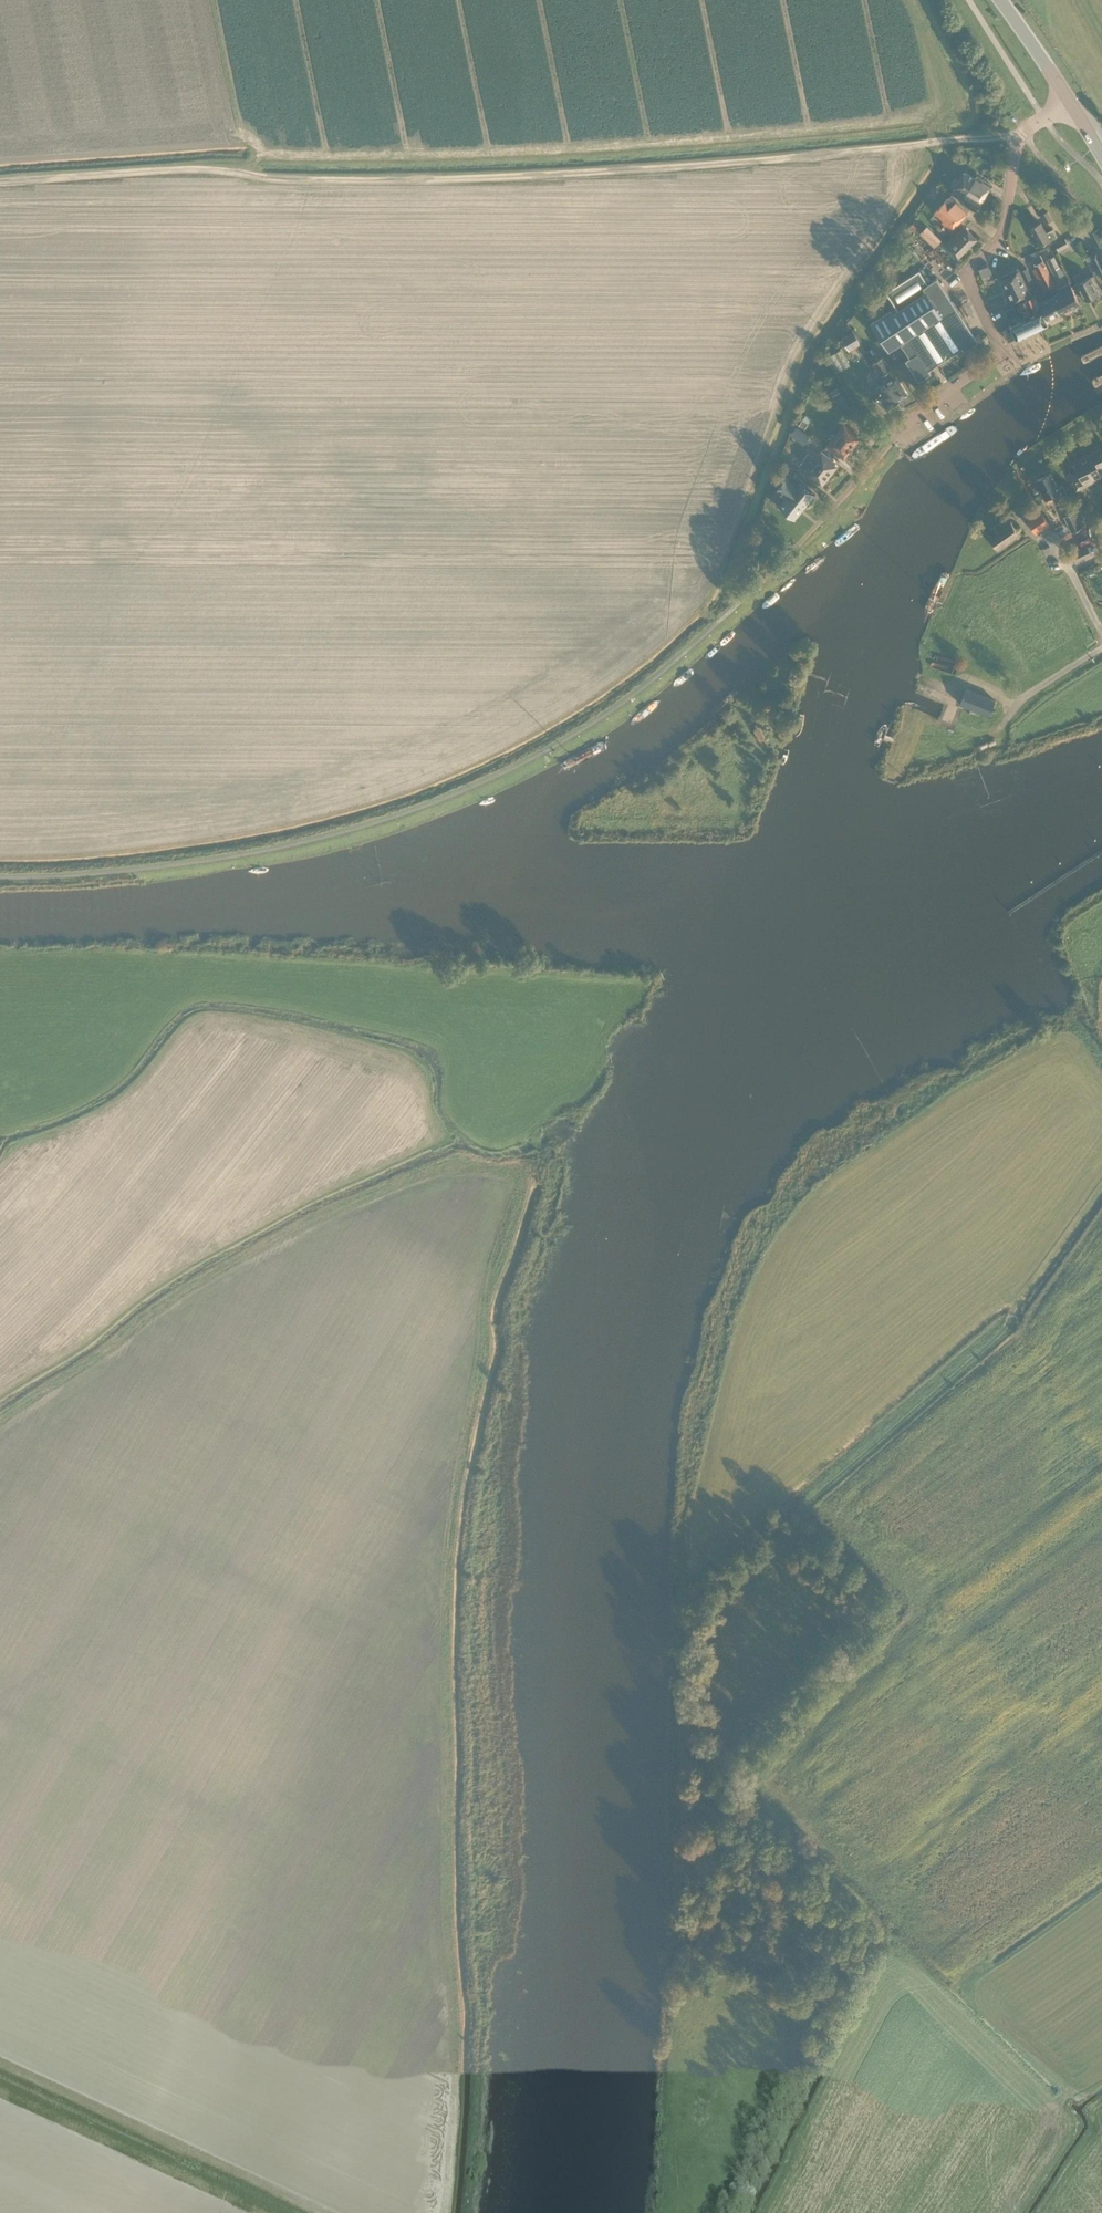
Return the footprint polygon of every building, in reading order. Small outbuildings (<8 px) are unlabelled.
[(967,200),(978,207),(993,185),(983,179),(977,175),(975,178),(965,171),(954,188),(955,188),(952,192),(963,198),(964,197),(967,199),(967,200)] [(947,227),(950,230),(967,214),(950,197),(935,212),(944,221),(942,223),(944,224),(947,227)] [(1042,214),(1047,223),(1053,220),(1048,211),(1042,214)] [(1051,240),(1057,236),(1053,229),(1047,232),(1041,222),(1030,228),(1039,246),(1051,240)] [(942,233),(947,227),(944,224),(939,230),(942,233)] [(921,233),(935,247),(942,240),(928,226),(921,233)] [(945,244),(958,258),(977,239),(964,226),(945,244)] [(1101,239),(1101,233),(1100,228),(1093,232),(1097,241),(1101,239)] [(1059,250),(1069,245),(1065,237),(1055,243),(1059,250)] [(1096,251),(1090,254),(1101,278),(1101,262),(1096,251)] [(1047,259),(1052,272),(1061,268),(1055,256),(1047,259)] [(1034,270),(1044,290),(1050,287),(1055,285),(1044,261),(1035,265),(1036,268),(1034,270)] [(982,277),(992,273),(988,265),(987,262),(982,264),(983,267),(979,269),(982,277)] [(1027,267),(1021,270),(1025,280),(1032,277),(1027,267)] [(1024,299),(1032,296),(1032,294),(1019,268),(1000,277),(1013,304),(1024,299)] [(917,270),(886,290),(898,308),(893,312),(891,308),(871,321),(882,337),(876,341),(884,353),(901,342),(910,355),(906,358),(919,379),(931,371),(929,368),(963,346),(965,349),(979,340),(938,275),(926,283),(917,270)] [(1077,283),(1086,300),(1099,293),(1090,276),(1083,280),(1079,273),(1074,275),(1077,283)] [(1050,293),(1052,297),(1059,313),(1080,303),(1070,283),(1057,289),(1059,293),(1053,295),(1050,287),(1044,290),(1047,295),(1050,293)] [(1049,322),(1047,319),(1039,303),(1040,303),(1037,296),(1032,294),(1032,296),(1024,299),(1013,304),(1016,311),(1006,315),(1011,326),(1003,329),(1009,340),(1017,337),(1017,338),(1049,322)] [(1047,319),(1059,313),(1052,297),(1040,303),(1039,303),(1047,319)] [(874,305),(879,313),(883,310),(878,302),(874,305)] [(860,343),(853,331),(842,338),(849,350),(860,343)] [(841,349),(828,355),(837,371),(850,364),(841,349)] [(874,361),(882,373),(890,368),(882,355),(874,361)] [(882,373),(884,375),(887,380),(888,379),(890,382),(889,383),(891,386),(888,388),(897,401),(908,393),(896,375),(890,368),(882,373)] [(887,380),(884,375),(883,376),(881,378),(884,383),(875,388),(888,407),(897,401),(888,388),(891,386),(889,383),(890,382),(888,379),(887,380)] [(832,396),(846,418),(854,413),(850,407),(852,405),(844,393),(842,395),(840,391),(832,396)] [(805,429),(808,424),(802,420),(799,425),(805,429)] [(845,456),(859,439),(856,437),(858,435),(844,423),(827,445),(841,456),(843,454),(845,456)] [(803,442),(807,437),(795,427),(791,432),(803,442)] [(794,442),(790,451),(802,457),(807,448),(794,442)] [(1091,472),(1095,481),(1097,484),(1101,481),(1101,474),(1099,468),(1101,467),(1101,448),(1088,454),(1096,470),(1091,472)] [(809,452),(806,456),(830,475),(837,467),(834,465),(836,462),(822,451),(816,458),(809,452)] [(1096,470),(1088,454),(1088,453),(1067,463),(1071,471),(1069,472),(1077,490),(1095,481),(1091,472),(1096,470)] [(819,484),(821,481),(823,483),(830,475),(806,456),(801,462),(808,468),(804,472),(819,484)] [(786,462),(782,467),(792,476),(796,470),(786,462)] [(1051,472),(1037,479),(1045,497),(1054,493),(1059,504),(1070,499),(1063,485),(1058,487),(1051,472)] [(778,506),(791,516),(799,506),(802,509),(814,494),(815,495),(816,494),(798,480),(798,481),(799,482),(797,485),(787,477),(788,476),(787,475),(775,490),(776,491),(777,490),(786,498),(780,506),(779,505),(778,506)] [(1025,515),(1036,533),(1050,524),(1038,506),(1025,515)] [(1065,516),(1072,532),(1083,527),(1080,521),(1084,519),(1080,509),(1065,516)] [(986,532),(998,549),(1020,534),(1011,521),(997,531),(994,527),(986,532)] [(1073,553),(1078,563),(1092,556),(1087,546),(1073,553)] [(960,703),(989,716),(996,700),(966,688),(960,703)] [(762,725),(756,728),(762,740),(768,737),(762,725)] [(1011,738),(998,738),(998,741),(995,741),(995,750),(1012,749),(1011,738)]
